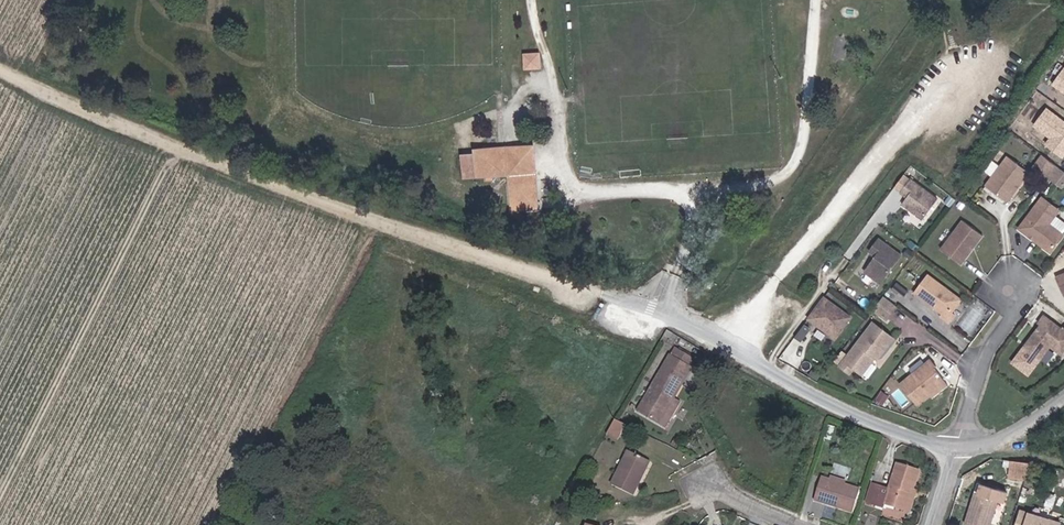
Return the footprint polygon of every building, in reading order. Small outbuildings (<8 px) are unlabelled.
[(524,67),(540,67),(540,51),(524,51),(524,67)] [(1053,74),(1063,82),(1063,60),(1053,74)] [(1063,145),(1063,114),(1046,100),(1034,116),(1051,129),(1046,136),(1062,147),(1063,145)] [(527,156),(532,156),(530,141),(483,146),(484,149),(518,146),(519,152),(526,152),(527,156)] [(518,146),(484,149),(474,150),(476,174),(506,171),(512,171),(512,178),(507,178),(509,204),(537,202),(532,156),(527,156),(526,152),(519,152),(518,146)] [(1003,192),(1025,163),(1004,146),(981,176),(1003,192)] [(1053,155),(1044,167),(1058,177),(1063,169),(1063,164),(1053,155)] [(916,210),(931,190),(905,169),(894,182),(901,187),(896,194),(916,210)] [(1044,215),(1054,201),(1038,189),(1015,219),(1024,226),(1028,226),(1030,227),(1030,231),(1046,243),(1058,226),(1044,215)] [(957,260),(979,231),(960,216),(937,245),(957,260)] [(875,274),(896,246),(872,229),(863,242),(870,247),(858,262),(875,274)] [(1047,265),(1052,285),(1063,282),(1063,285),(1063,260),(1047,265)] [(957,295),(923,269),(909,287),(938,309),(947,308),(957,295)] [(845,308),(818,288),(802,309),(829,329),(845,308)] [(873,292),(863,305),(876,315),(886,302),(873,292)] [(947,308),(938,309),(935,312),(944,318),(950,310),(947,308)] [(1039,316),(1033,324),(1036,326),(1038,327),(1033,334),(1029,334),(1019,348),(1037,362),(1047,349),(1058,357),(1063,350),(1063,336),(1039,316)] [(788,328),(794,333),(803,322),(796,317),(788,328)] [(863,319),(834,356),(844,364),(852,370),(861,358),(860,355),(863,351),(865,353),(867,354),(883,334),(863,319)] [(1038,327),(1036,326),(1029,334),(1033,334),(1038,327)] [(671,351),(693,361),(696,355),(674,343),(671,351)] [(693,361),(671,351),(640,410),(667,425),(672,414),(664,410),(671,396),(674,397),(693,361)] [(933,363),(927,355),(895,379),(912,401),(927,390),(941,379),(930,365),(933,363)] [(844,364),(834,356),(830,362),(840,370),(844,364)] [(929,393),(944,382),(941,379),(927,390),(929,393)] [(664,410),(672,414),(679,400),(674,397),(671,396),(664,410)] [(632,423),(620,417),(613,432),(624,438),(632,423)] [(639,486),(655,456),(635,446),(619,477),(639,486)] [(906,482),(910,482),(915,464),(892,459),(885,483),(877,482),(872,501),(881,503),(882,497),(904,503),(908,487),(905,486),(906,482)] [(1023,462),(1006,460),(1002,473),(1018,477),(1023,462)] [(829,472),(843,476),(844,472),(830,468),(829,472)] [(843,476),(829,472),(821,470),(816,493),(852,503),(858,481),(843,476)] [(975,524),(985,524),(993,495),(1001,497),(1004,486),(978,480),(975,491),(970,490),(962,522),(975,524)] [(908,487),(904,503),(909,504),(914,483),(910,482),(906,482),(905,486),(908,487)] [(1018,500),(1012,523),(1017,524),(1054,524),(1058,510),(1018,500)]
